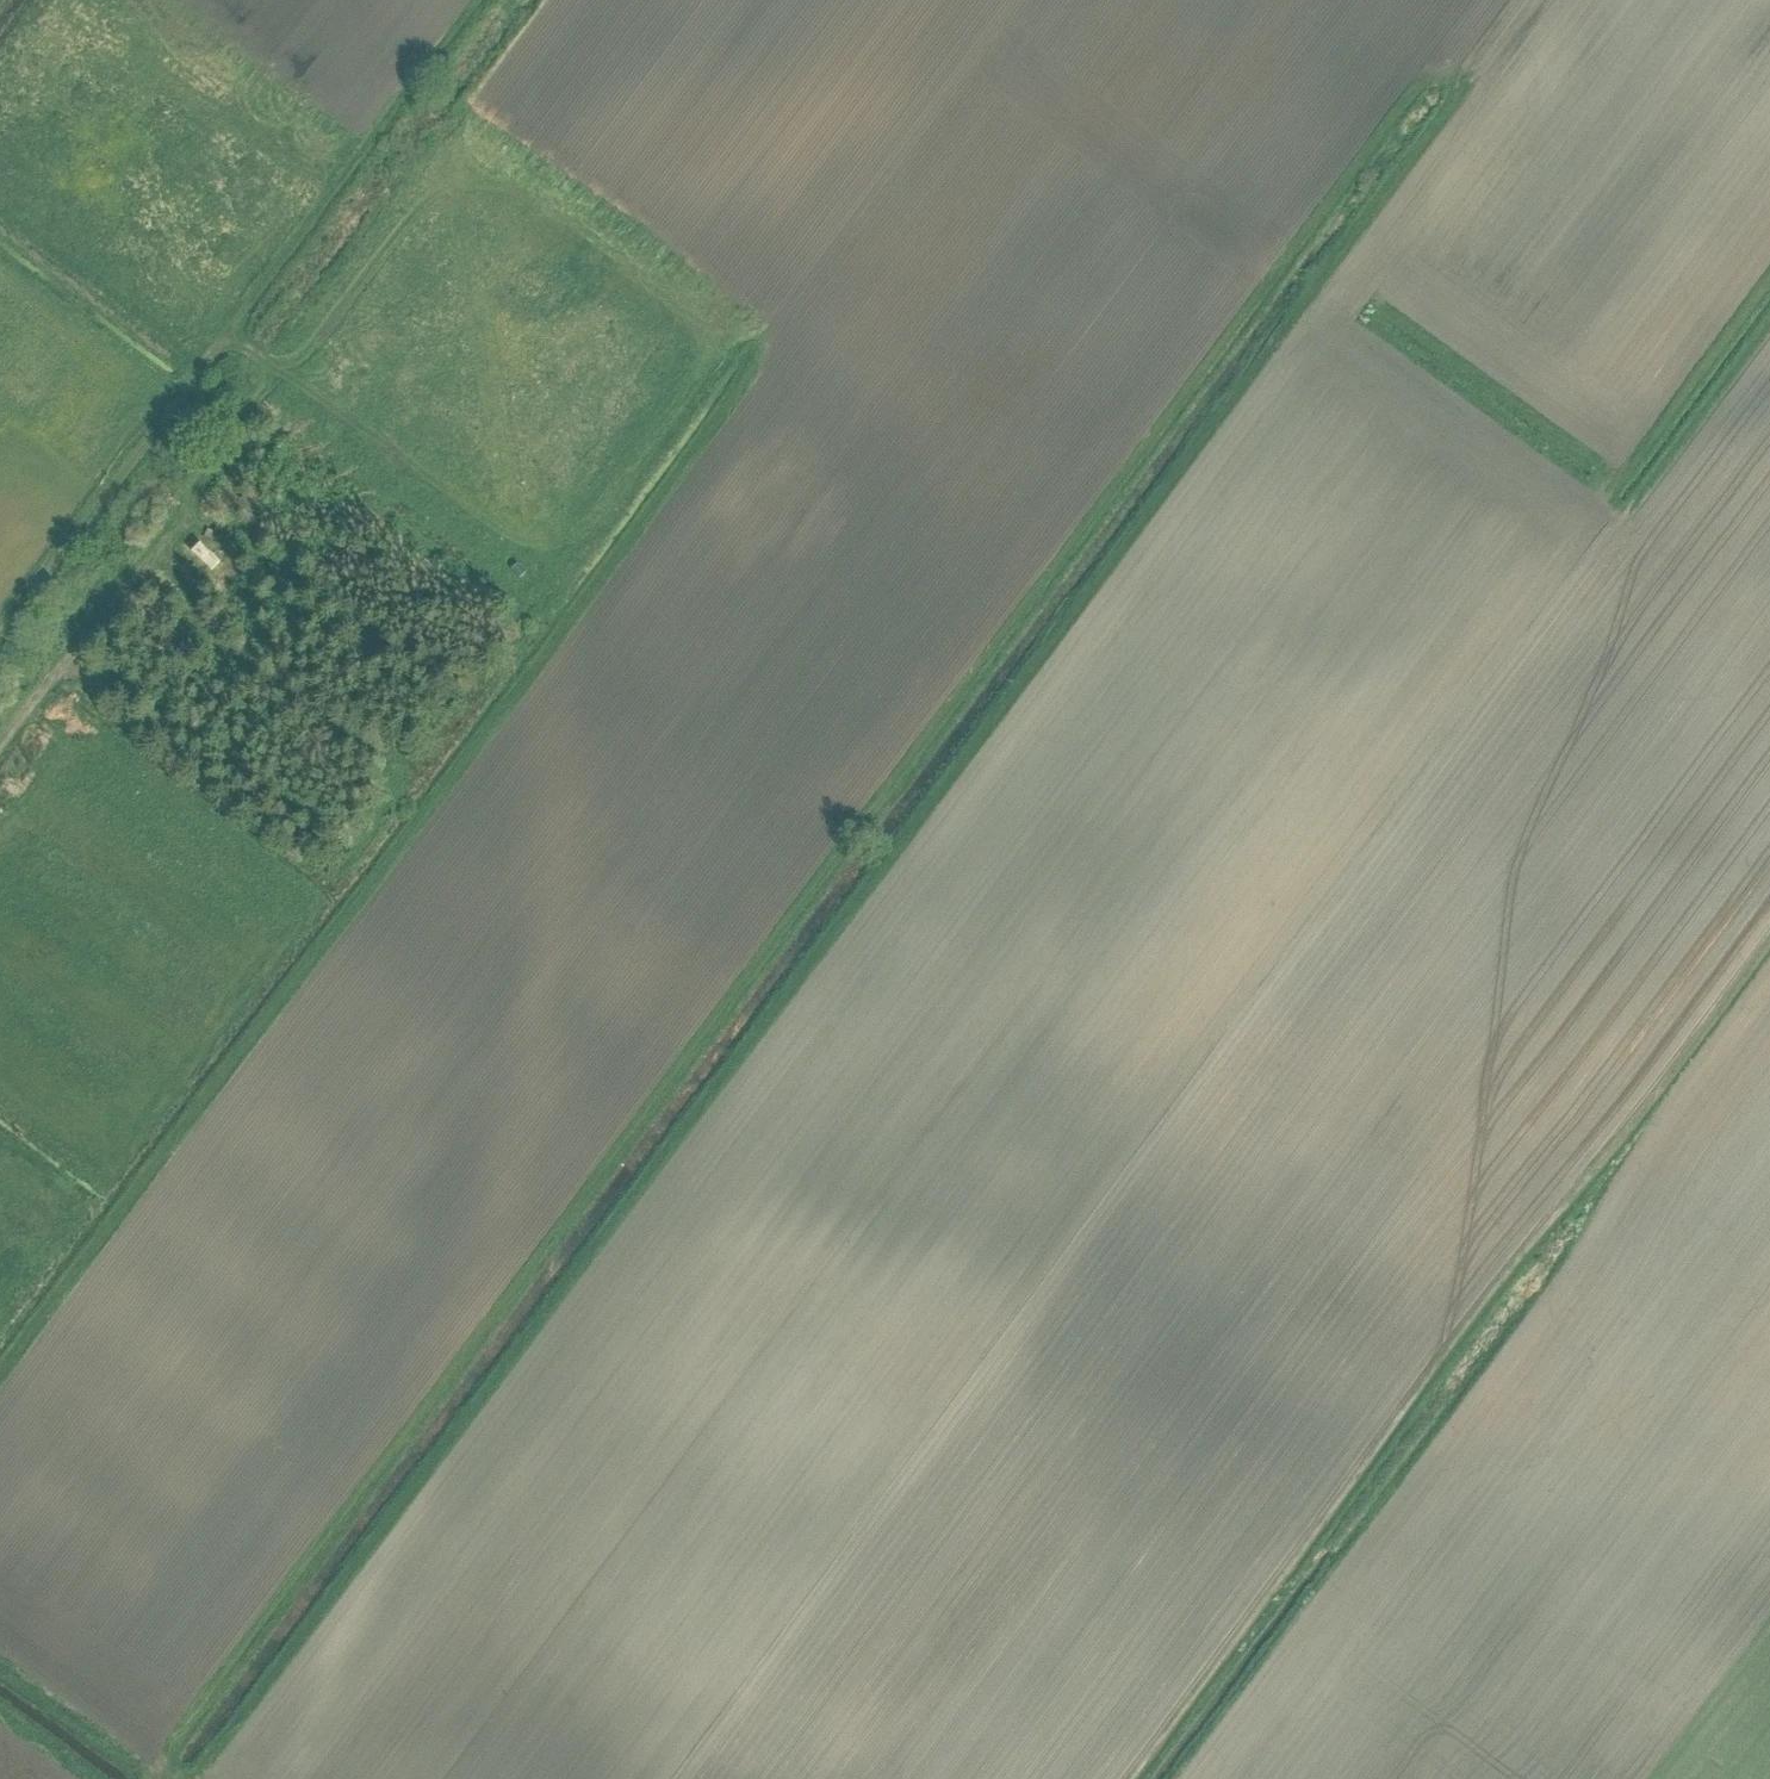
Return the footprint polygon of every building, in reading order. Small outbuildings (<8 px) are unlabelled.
[(201,562),(191,570),(208,592),(219,584),(201,562)]
